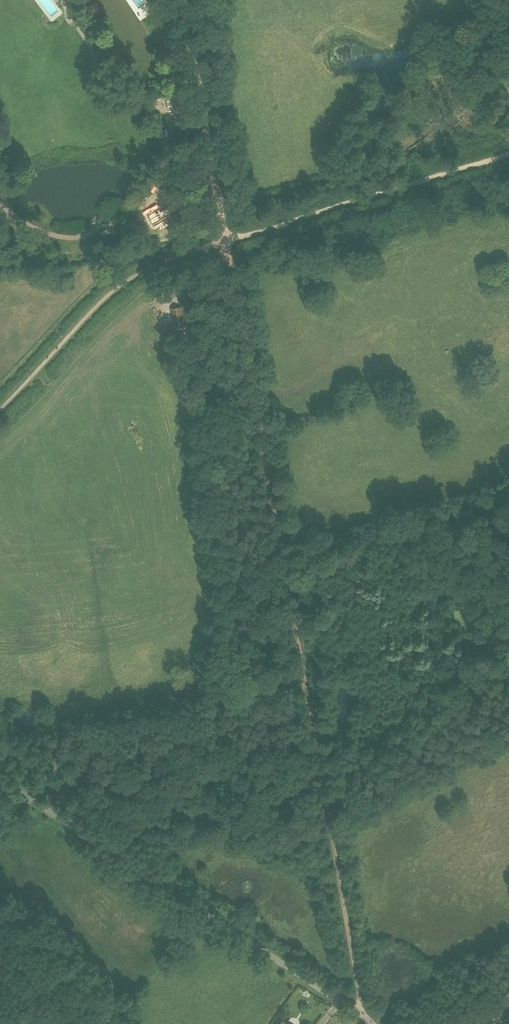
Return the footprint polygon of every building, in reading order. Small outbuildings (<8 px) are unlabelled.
[(62,8),(58,0),(45,0),(51,13),(62,8)] [(151,87),(168,84),(167,77),(150,81),(151,87)] [(149,217),(148,218),(153,227),(160,223),(161,224),(166,221),(166,220),(172,216),(173,217),(173,216),(168,207),(156,213),(155,211),(148,215),(149,217)] [(182,306),(170,309),(175,329),(187,325),(182,306)]
